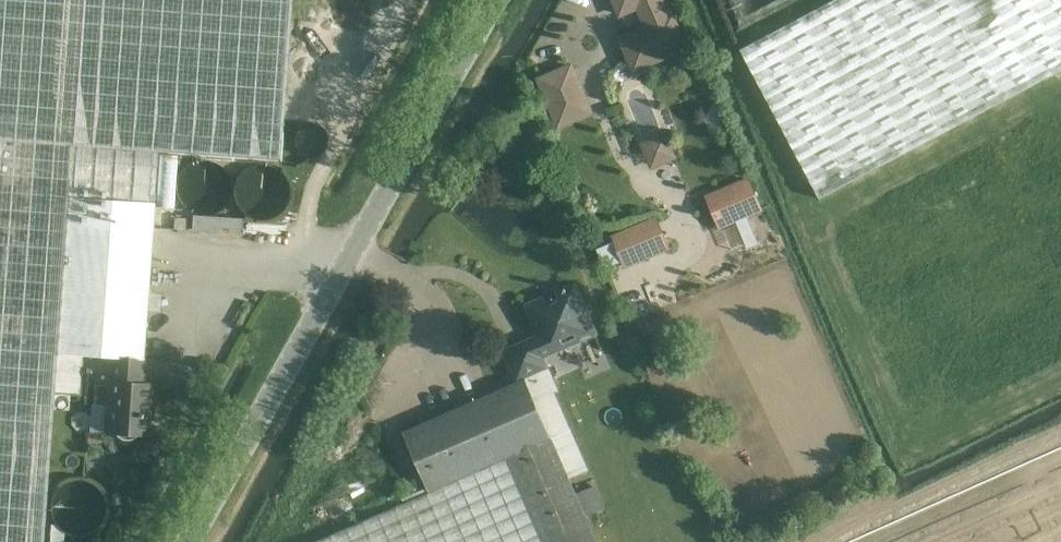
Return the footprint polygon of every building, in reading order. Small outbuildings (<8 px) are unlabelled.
[(54,392),(79,393),(82,355),(111,357),(106,432),(115,433),(116,434),(116,435),(117,435),(118,436),(119,436),(119,437),(120,437),(121,438),(122,438),(123,439),(124,439),(125,439),(126,439),(127,439),(128,439),(129,439),(130,438),(131,438),(132,438),(133,437),(134,437),(135,436),(136,435),(137,434),(146,435),(149,394),(140,394),(143,360),(154,205),(157,150),(280,159),(291,0),(0,0),(0,541),(43,541),(54,392)] [(655,61),(686,48),(673,16),(669,17),(662,0),(614,0),(620,14),(638,6),(647,27),(626,36),(635,59),(651,52),(655,61)] [(1060,69),(1060,0),(834,0),(743,42),(810,186),(1060,69)] [(539,79),(553,112),(585,98),(571,66),(539,79)] [(642,144),(651,167),(675,158),(665,135),(642,144)] [(208,161),(205,161),(202,161),(199,162),(196,162),(193,164),(190,165),(188,167),(186,168),(184,171),(182,173),(180,176),(179,178),(178,181),(178,184),(177,187),(177,190),(178,193),(178,196),(179,199),(181,201),(182,204),(184,206),(186,208),(188,210),(191,212),(193,213),(196,214),(199,215),(202,216),(205,216),(208,216),(211,215),(214,214),(216,213),(219,212),(221,210),(224,208),(226,206),(227,204),(229,201),(230,198),(231,196),(232,193),(232,190),(232,187),(232,184),(231,181),(230,178),(229,175),(227,173),(226,170),(223,168),(221,166),(219,165),(216,163),(213,162),(210,162),(208,161)] [(236,206),(238,208),(239,210),(241,212),(243,214),(244,215),(246,217),(251,219),(253,220),(256,220),(261,221),(265,221),(268,220),(270,219),(275,217),(277,216),(279,215),(281,213),(282,211),(284,209),(285,207),(286,205),(287,203),(288,201),(289,198),(289,196),(289,193),(289,191),(289,188),(289,186),(288,184),(287,181),(286,179),(285,177),(283,175),(282,173),(280,172),(278,170),(276,169),(274,167),(271,166),(269,166),(267,165),(264,165),(262,165),(259,165),(257,165),(254,165),(252,166),(250,167),(246,169),(244,171),(240,174),(238,176),(237,178),(236,180),(235,182),(234,185),(234,187),(233,190),(233,192),(233,195),(233,197),(234,199),(234,202),(235,204),(236,206)] [(749,176),(707,194),(720,225),(762,207),(749,176)] [(187,230),(188,219),(175,218),(174,229),(187,230)] [(624,261),(665,243),(654,219),(614,237),(624,261)] [(313,541),(598,541),(587,515),(605,507),(596,485),(577,493),(570,478),(589,470),(554,391),(557,390),(546,367),(542,356),(596,333),(575,285),(556,293),(558,296),(556,303),(553,304),(547,302),(545,298),(527,306),(540,335),(506,350),(519,382),(425,422),(403,432),(430,491),(313,541)] [(111,506),(111,505),(110,500),(108,494),(105,489),(102,485),(94,480),(88,478),(82,478),(78,478),(72,480),(67,484),(64,486),(60,491),(58,496),(57,500),(56,506),(57,512),(59,517),(64,524),(68,527),(72,530),(78,532),(82,532),(89,532),(93,531),(97,529),(102,525),(106,521),(108,516),(110,511),(111,506)] [(317,524),(387,503),(401,499),(395,480),(311,506),(317,524)]
